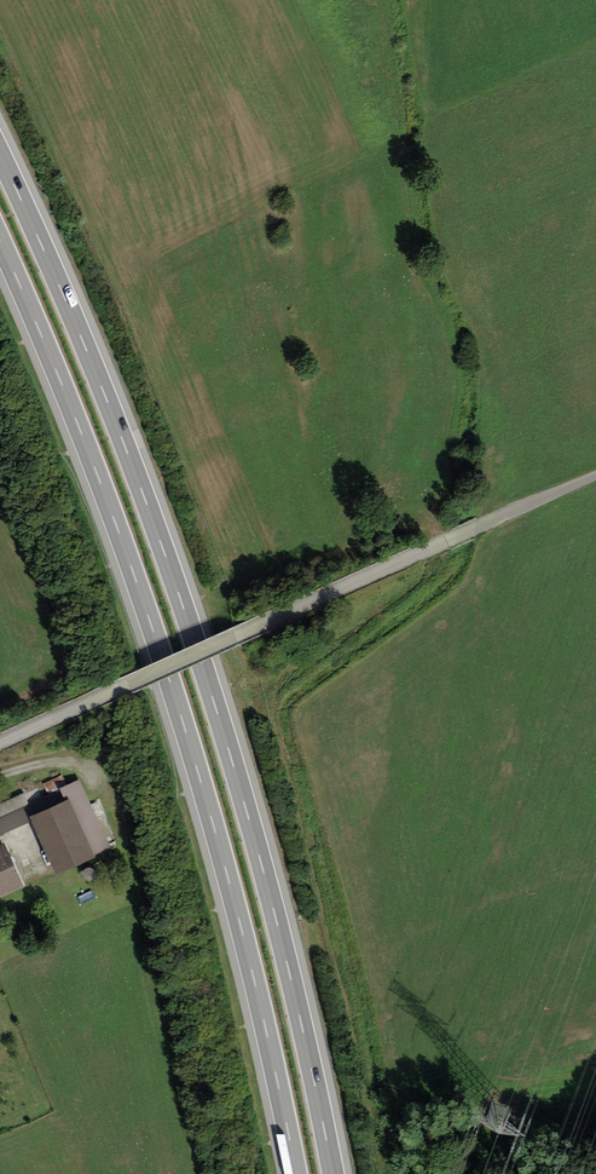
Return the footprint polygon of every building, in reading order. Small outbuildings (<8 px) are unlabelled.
[(89,793),(37,818),(65,873),(116,847),(89,793)] [(30,807),(25,796),(0,805),(0,818),(30,807)] [(10,844),(0,849),(0,896),(2,900),(30,888),(10,844)]
